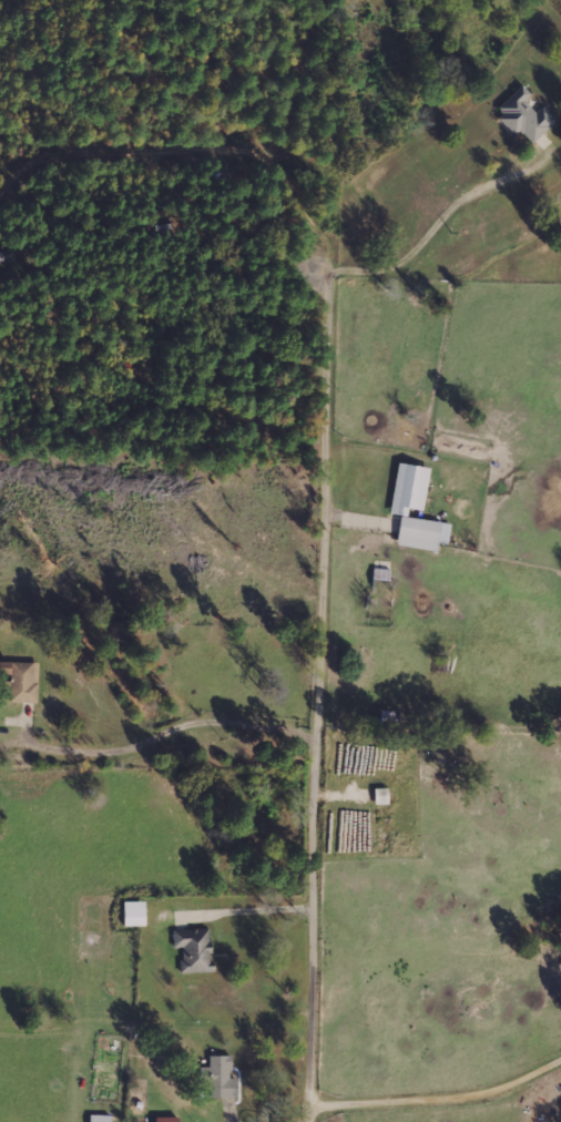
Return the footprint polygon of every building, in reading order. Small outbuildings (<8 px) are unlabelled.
[(498,108),(504,115),(499,119),(515,136),(521,131),(532,144),(556,122),(542,106),(535,113),(525,102),(531,96),(522,86),(498,108)] [(429,467),(397,463),(390,515),(401,516),(397,546),(438,551),(439,544),(447,546),(450,523),(407,518),(408,509),(424,511),(429,467)] [(38,663),(12,663),(11,702),(37,703),(38,663)] [(124,926),(146,926),(146,902),(123,902),(124,926)] [(181,973),(212,972),(211,947),(209,947),(208,930),(173,931),(174,948),(180,947),(181,973)] [(208,1056),(208,1071),(207,1071),(208,1099),(237,1098),(237,1078),(231,1078),(231,1056),(208,1056)]
